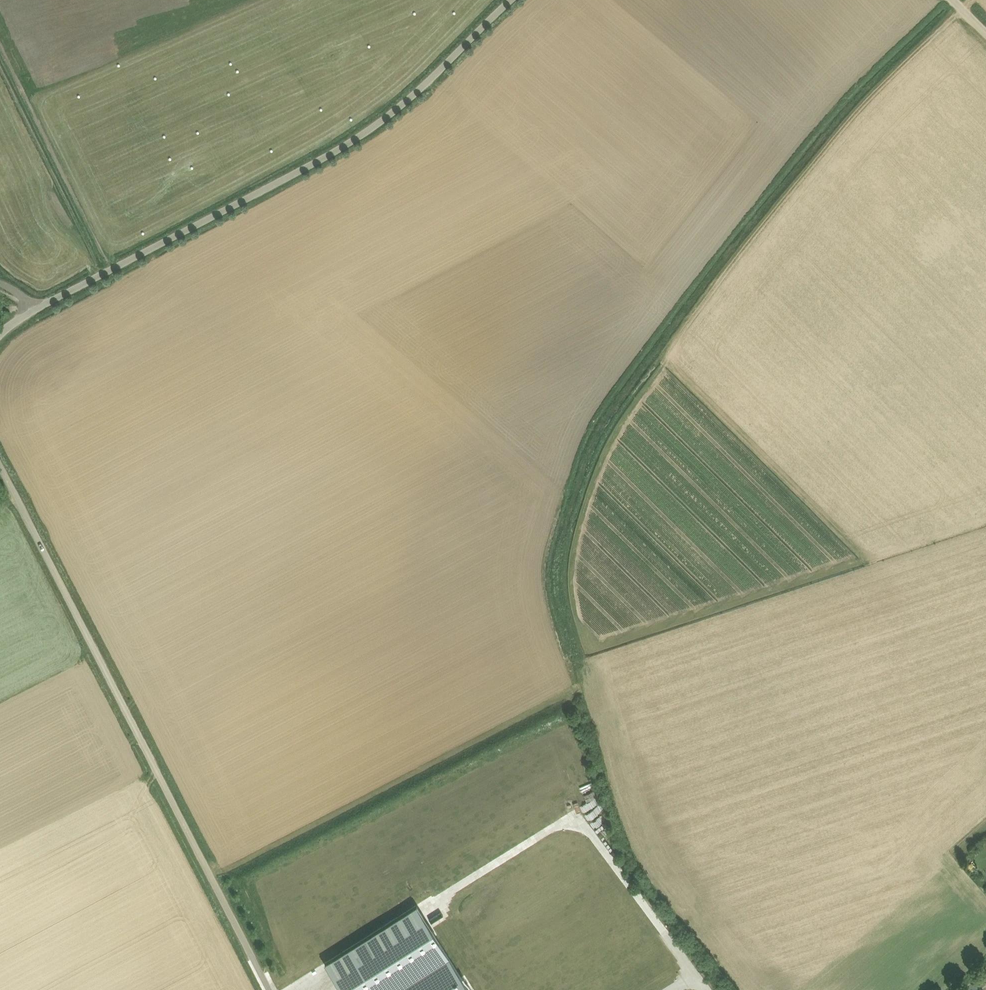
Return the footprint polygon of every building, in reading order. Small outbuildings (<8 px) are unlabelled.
[(416,904),(325,962),(343,989),(470,989),(416,904)]
